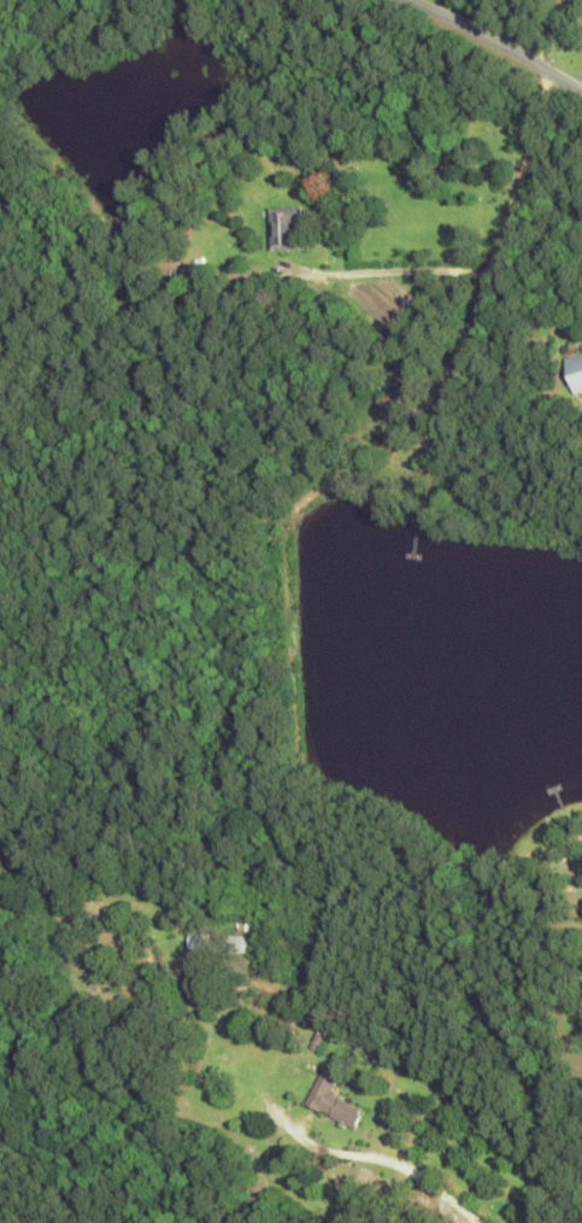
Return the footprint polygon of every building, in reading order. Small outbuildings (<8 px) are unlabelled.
[(302,250),(302,208),(272,208),(272,250),(302,250)] [(574,393),(581,391),(581,353),(565,357),(574,393)] [(210,932),(189,932),(189,950),(210,950),(210,932)] [(331,1094),(339,1077),(322,1069),(306,1104),(357,1128),(365,1110),(331,1094)]
